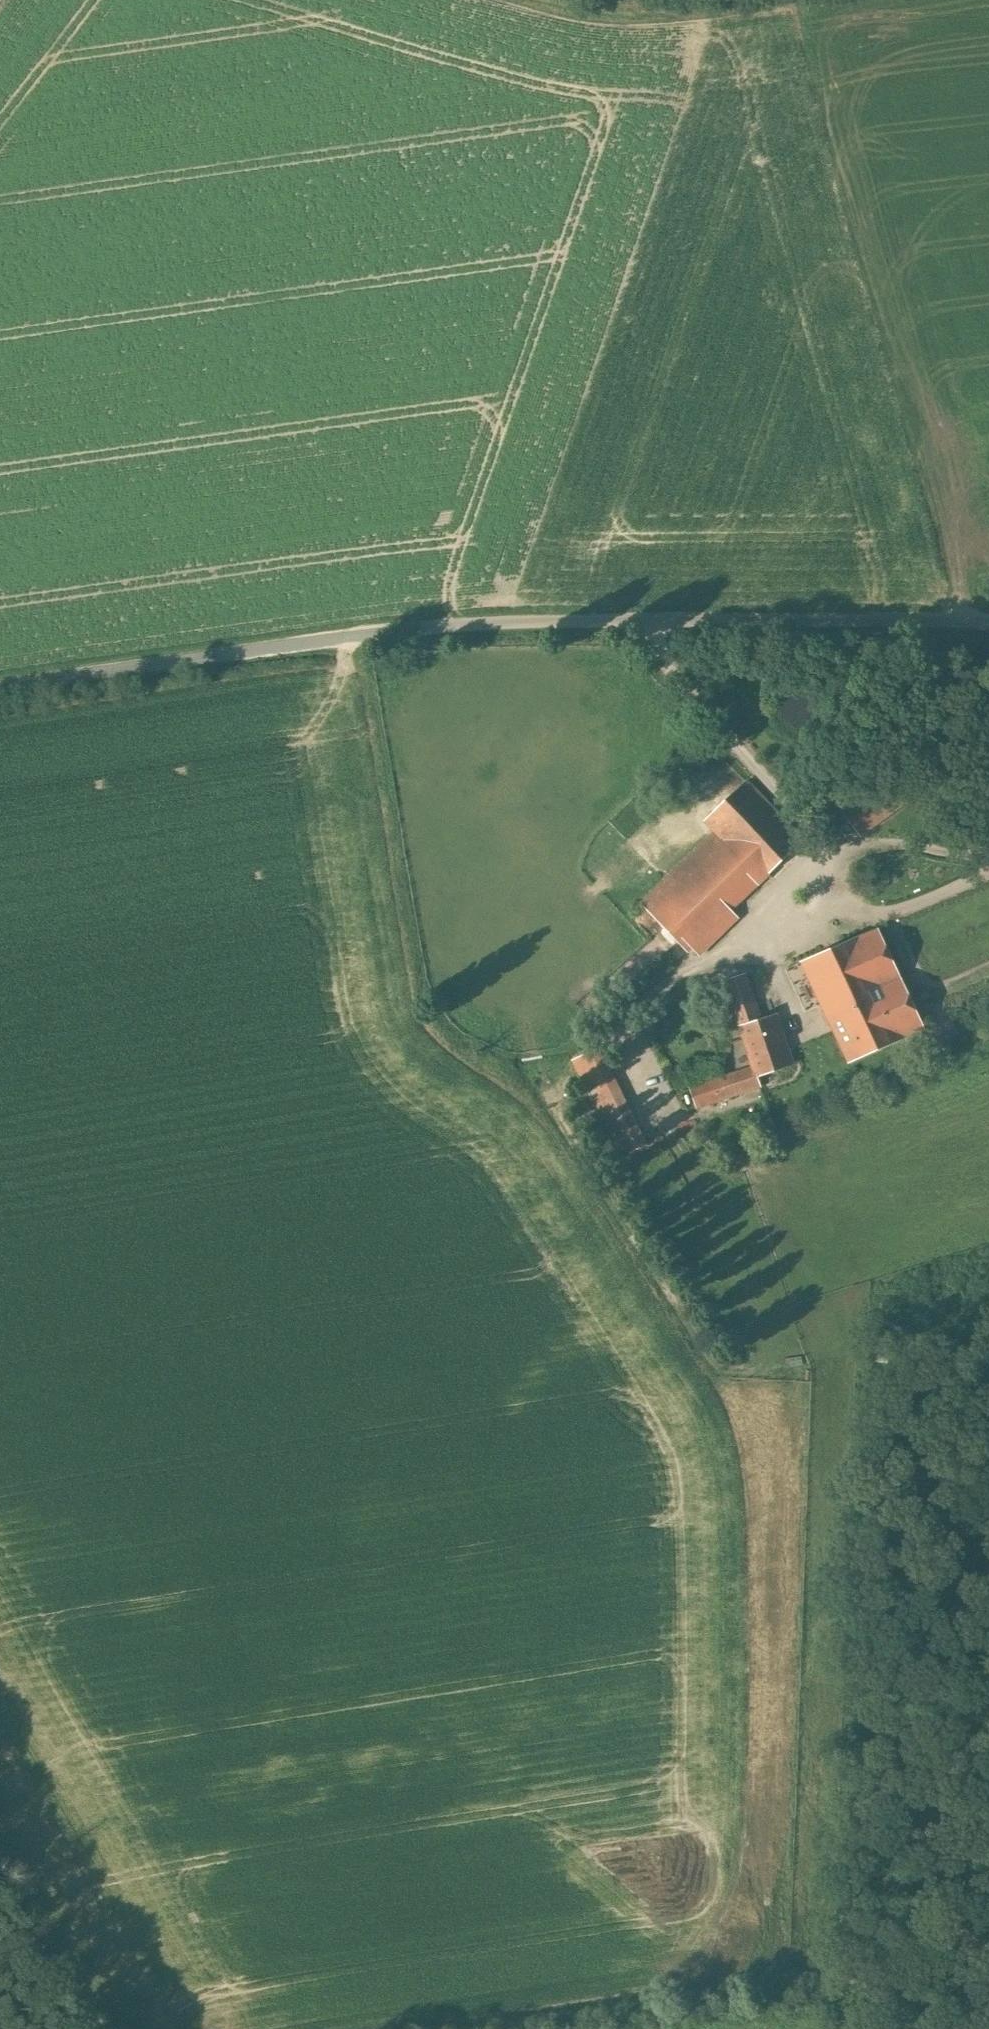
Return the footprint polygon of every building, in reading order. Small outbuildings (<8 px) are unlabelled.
[(805,678),(801,677),(797,678),(792,679),(788,680),(784,682),(781,685),(778,688),(775,692),(773,695),(771,700),(771,704),(770,708),(771,713),(772,717),(773,721),(775,725),(778,728),(781,731),(784,734),(788,736),(792,738),(797,739),(801,739),(806,739),(810,738),(814,736),(818,734),(821,731),(824,728),(827,725),(829,721),(831,717),(832,712),(832,708),(832,704),(831,699),(829,695),(827,691),(824,688),(821,685),(818,682),(814,680),(810,679),(805,678)] [(900,768),(843,812),(858,833),(869,825),(868,823),(915,789),(900,768)] [(803,839),(747,781),(706,820),(711,826),(725,841),(706,859),(743,897),(803,839)] [(711,826),(665,870),(671,876),(642,903),(651,912),(666,897),(706,859),(725,841),(711,826)] [(743,897),(706,859),(666,897),(703,936),(743,897)] [(703,936),(666,897),(651,912),(688,950),(703,936)] [(876,928),(801,961),(823,1009),(898,976),(876,928)] [(744,974),(723,980),(738,1026),(759,1019),(744,974)] [(898,976),(823,1009),(848,1061),(923,1028),(898,976)] [(759,1019),(738,1026),(745,1045),(752,1066),(755,1076),(756,1075),(791,1064),(774,1013),(759,1019)] [(752,1066),(710,1080),(717,1099),(759,1085),(756,1075),(755,1076),(752,1066)] [(611,1076),(588,1087),(621,1153),(644,1142),(611,1076)]
